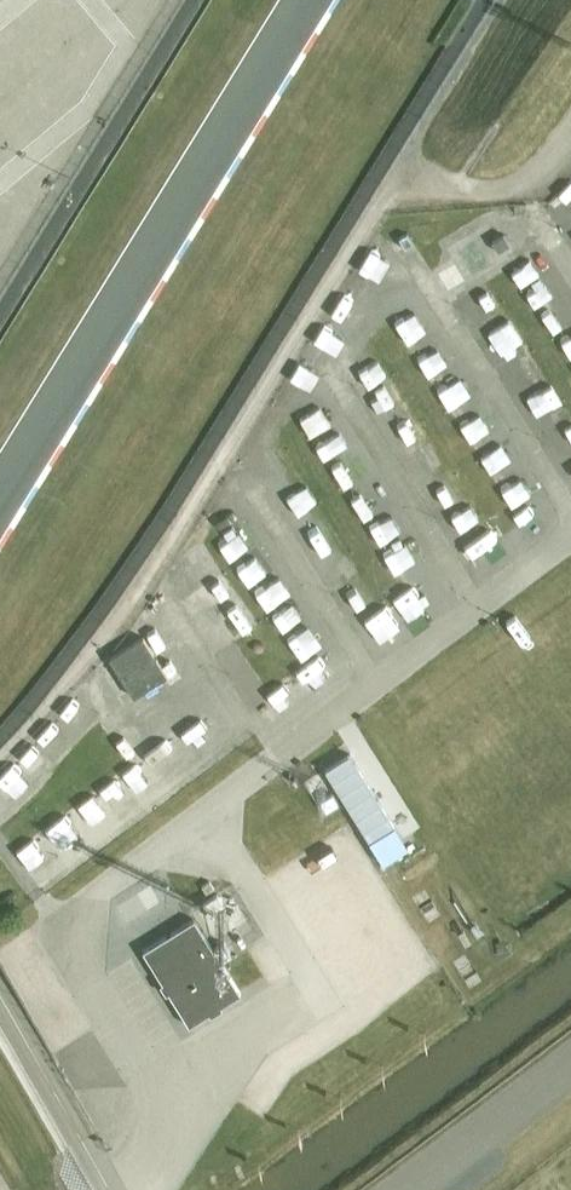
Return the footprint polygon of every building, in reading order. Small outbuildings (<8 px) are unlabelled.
[(490,283),(528,253),(497,215),(460,245),(490,283)] [(385,286),(406,275),(397,258),(376,268),(385,286)] [(500,283),(479,296),(492,316),(512,303),(500,283)] [(375,318),(382,302),(358,291),(351,307),(375,318)] [(570,327),(570,309),(566,300),(554,307),(568,329),(570,327)] [(411,325),(423,344),(442,331),(430,313),(411,325)] [(525,321),(502,335),(517,359),(539,346),(525,321)] [(337,364),(346,349),(327,337),(317,352),(337,364)] [(431,353),(440,373),(461,363),(452,343),(431,353)] [(379,348),(361,360),(371,375),(389,363),(379,348)] [(548,357),(524,367),(532,385),(556,375),(548,357)] [(381,393),(395,412),(415,396),(401,378),(381,393)] [(455,392),(465,407),(484,394),(473,379),(455,392)] [(565,412),(570,409),(570,393),(568,387),(555,392),(565,412)] [(338,394),(312,407),(320,421),(345,409),(338,394)] [(401,423),(412,441),(434,427),(422,409),(401,423)] [(344,454),(364,443),(351,419),(331,430),(344,454)] [(500,422),(479,435),(487,448),(508,434),(500,422)] [(286,432),(264,452),(283,473),(304,453),(286,432)] [(433,477),(446,469),(433,447),(420,454),(433,477)] [(497,464),(508,479),(530,462),(519,447),(497,464)] [(357,482),(369,476),(360,460),(348,466),(357,482)] [(442,485),(450,503),(472,493),(463,475),(442,485)] [(323,479),(299,486),(304,504),(328,497),(323,479)] [(371,507),(391,497),(384,481),(364,490),(371,507)] [(535,481),(517,495),(530,511),(547,497),(535,481)] [(380,517),(393,545),(416,534),(403,506),(380,517)] [(463,518),(471,534),(492,522),(483,507),(463,518)] [(523,541),(537,535),(529,517),(516,523),(523,541)] [(486,565),(501,559),(506,569),(521,563),(506,528),(475,541),(486,565)] [(249,558),(261,551),(250,533),(238,540),(249,558)] [(223,544),(211,551),(223,571),(235,564),(223,544)] [(413,573),(433,565),(427,550),(407,558),(413,573)] [(219,584),(231,604),(253,590),(241,571),(219,584)] [(430,580),(409,597),(432,626),(449,613),(441,602),(445,598),(430,580)] [(362,595),(371,609),(390,597),(382,583),(362,595)] [(247,636),(271,621),(260,603),(235,618),(247,636)] [(379,616),(390,637),(409,627),(398,606),(379,616)] [(287,618),(297,633),(308,626),(298,610),(287,618)] [(316,660),(327,652),(314,632),(303,640),(316,660)] [(109,659),(134,698),(167,677),(143,638),(109,659)] [(275,694),(290,714),(310,699),(295,679),(275,694)] [(80,700),(64,716),(81,734),(98,719),(80,700)] [(291,715),(297,724),(317,711),(310,702),(291,715)] [(128,738),(147,724),(133,705),(114,718),(128,738)] [(199,726),(216,747),(236,732),(219,710),(199,726)] [(55,724),(44,739),(65,755),(76,739),(55,724)] [(143,758),(162,743),(152,731),(134,747),(143,758)] [(174,743),(186,766),(205,757),(193,734),(174,743)] [(15,769),(33,785),(46,770),(28,754),(15,769)] [(161,755),(139,769),(153,790),(174,777),(161,755)] [(325,770),(371,844),(396,829),(350,755),(325,770)] [(13,789),(3,779),(0,782),(0,802),(13,789)] [(96,805),(116,826),(129,813),(108,793),(96,805)] [(84,812),(60,829),(76,850),(99,832),(84,812)] [(413,820),(383,839),(400,865),(429,845),(413,820)] [(56,836),(35,846),(48,873),(69,863),(56,836)] [(338,896),(357,875),(347,866),(328,888),(338,896)] [(118,910),(125,921),(166,896),(158,884),(118,910)] [(194,921),(144,952),(189,1026),(240,994),(194,921)] [(94,1170),(77,1178),(84,1189),(105,1189),(94,1170)]
